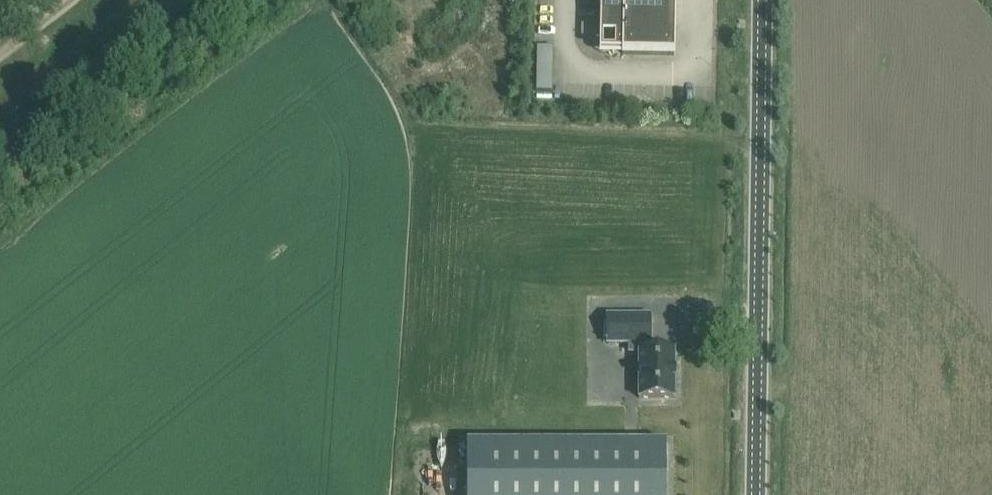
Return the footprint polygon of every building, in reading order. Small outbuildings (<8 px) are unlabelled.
[(623,55),(674,56),(675,0),(601,0),(601,19),(624,19),(623,55)] [(553,47),(537,47),(536,92),(553,93),(553,47)] [(639,399),(675,399),(675,397),(674,397),(674,353),(675,353),(675,352),(649,352),(649,344),(650,344),(650,316),(607,316),(607,344),(626,344),(630,344),(630,353),(639,353),(640,394),(639,394),(639,397),(639,399)] [(667,442),(467,443),(467,494),(667,494),(667,442)]
